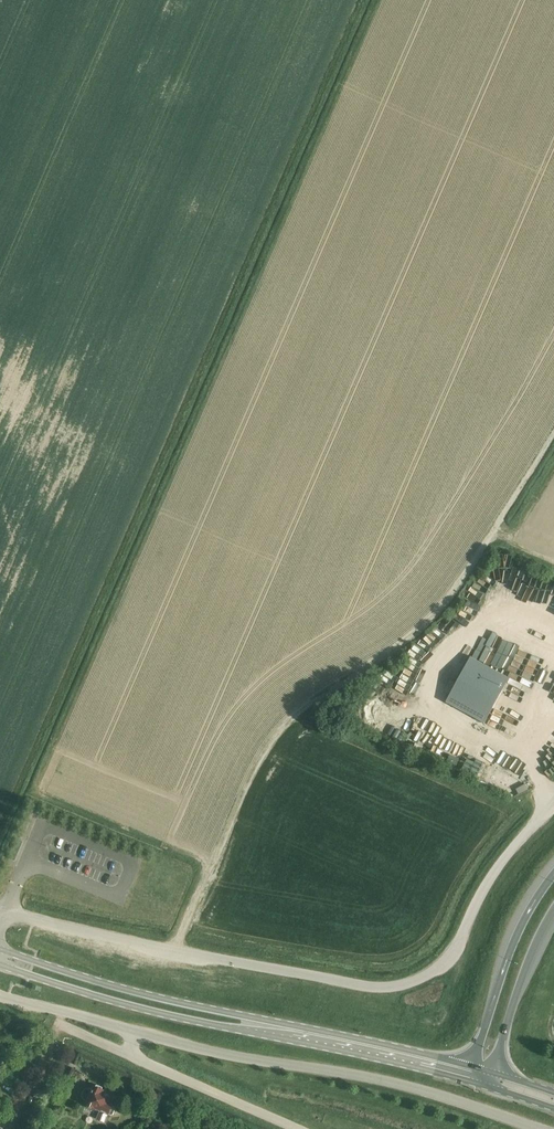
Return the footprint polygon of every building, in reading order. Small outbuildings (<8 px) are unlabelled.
[(534,571),(536,564),(511,556),(506,572),(519,576),(522,567),(534,571)] [(508,594),(520,599),(525,586),(514,581),(508,594)] [(526,643),(525,649),(538,653),(540,647),(526,643)] [(446,703),(484,724),(509,678),(471,657),(446,703)] [(534,675),(531,682),(541,686),(544,679),(534,675)] [(526,784),(516,789),(519,795),(529,790),(526,784)] [(530,802),(537,797),(534,792),(527,797),(530,802)] [(84,1089),(81,1095),(84,1099),(88,1100),(86,1104),(88,1105),(88,1108),(92,1110),(94,1108),(100,1111),(97,1118),(105,1122),(106,1120),(108,1114),(111,1115),(113,1115),(114,1113),(116,1109),(115,1106),(112,1105),(115,1098),(113,1097),(114,1096),(103,1091),(104,1090),(94,1086),(92,1090),(88,1088),(84,1089)]
